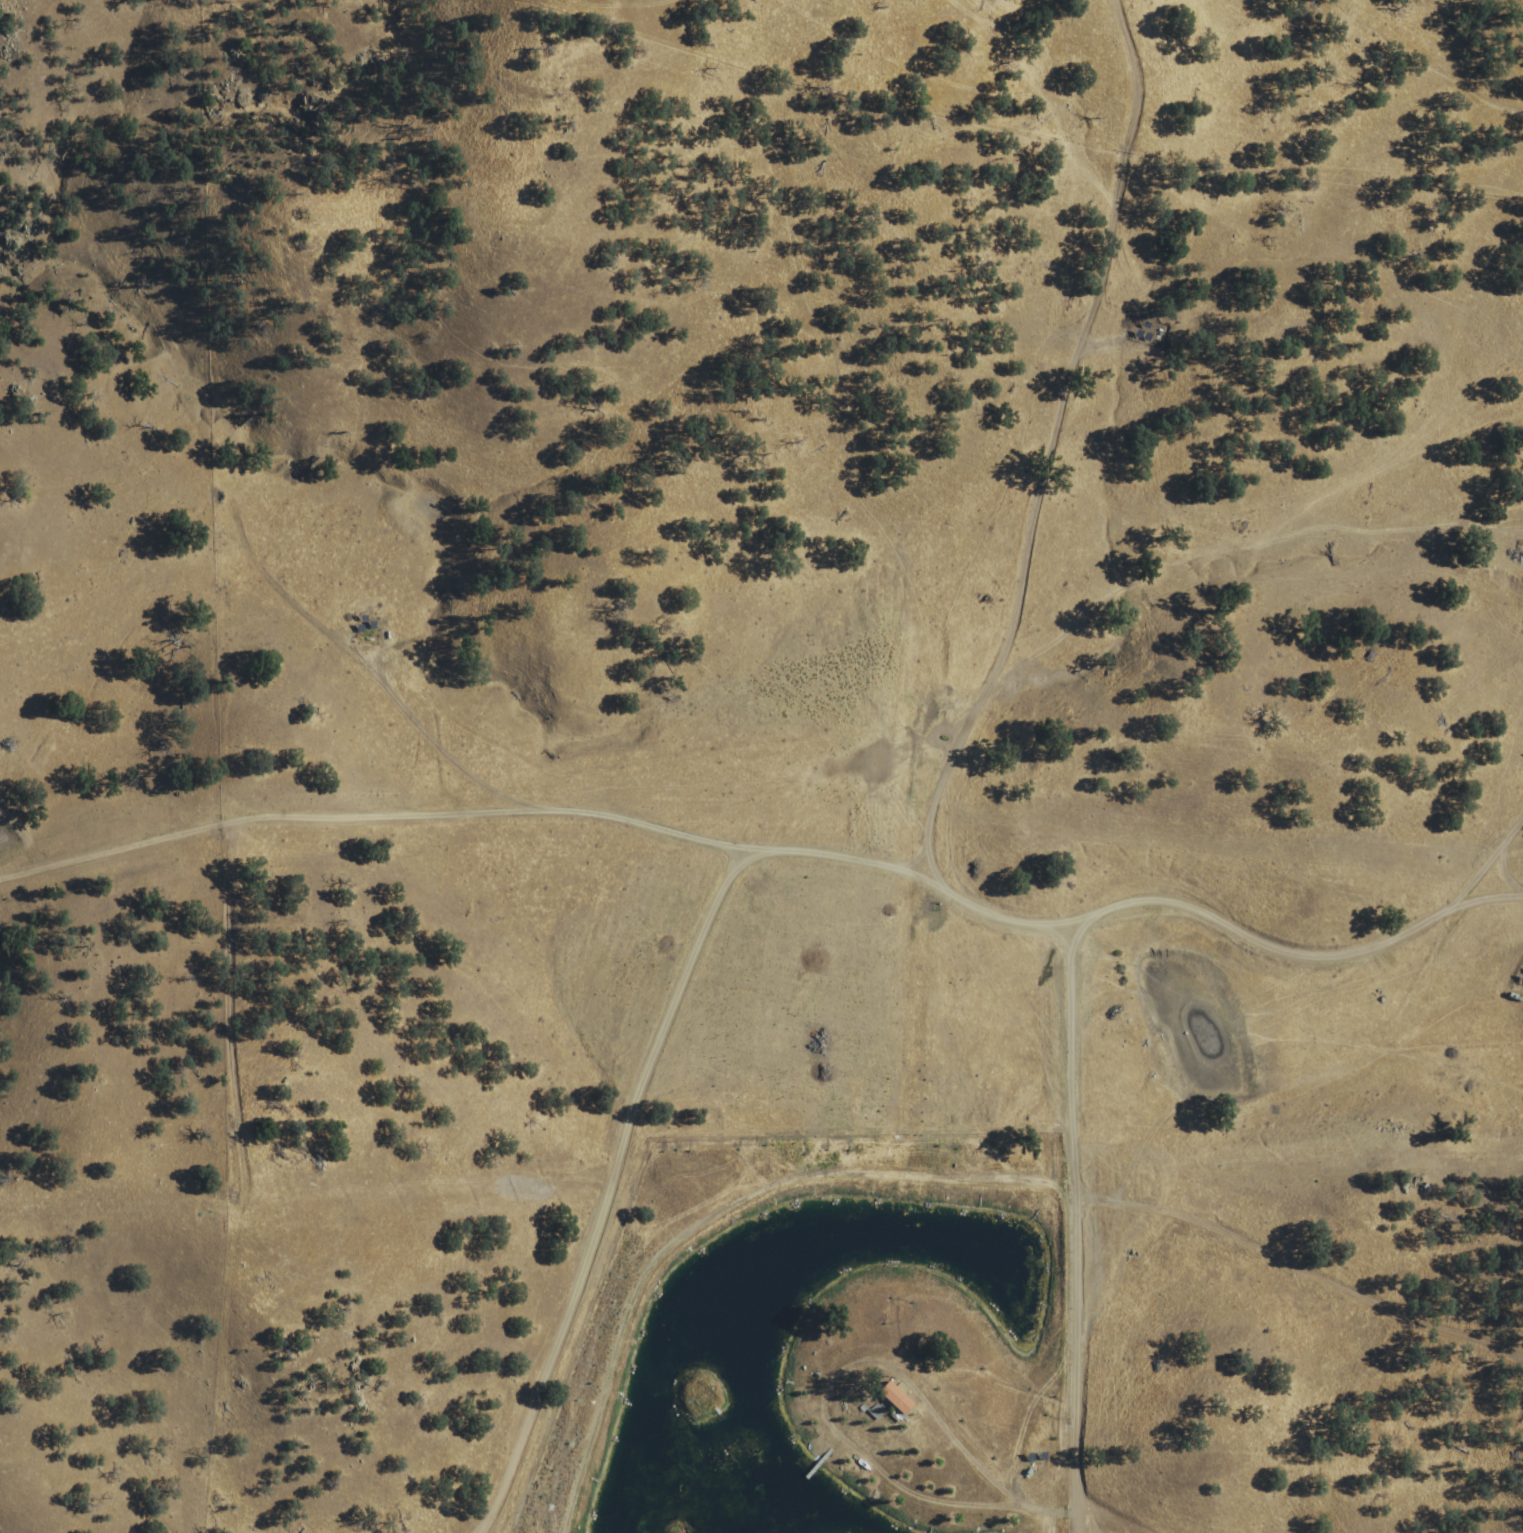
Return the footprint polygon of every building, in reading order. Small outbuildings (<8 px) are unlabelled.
[(908,1405),(883,1380),(872,1391),(897,1416),(908,1405)] [(872,1420),(880,1413),(872,1404),(864,1412),(872,1420)]
